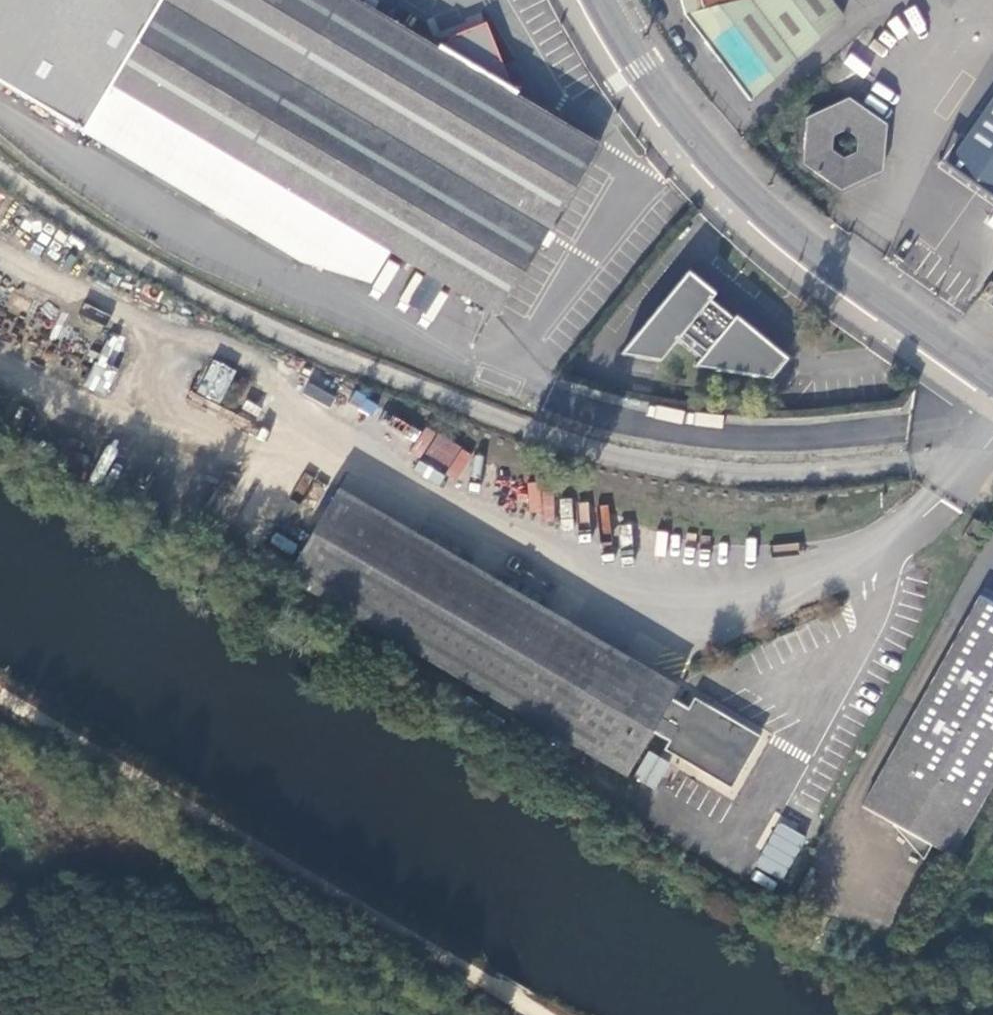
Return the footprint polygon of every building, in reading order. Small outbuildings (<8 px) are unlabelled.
[(355,0),(0,0),(0,82),(266,244),(298,262),(371,283),(390,252),(501,318),(603,147),(414,35),(355,0)] [(684,13),(718,58),(750,99),(842,15),(829,0),(680,0),(684,13)] [(803,161),(840,188),(882,168),(886,122),(849,95),(807,114),(803,161)] [(948,162),(992,193),(992,98),(948,162)] [(715,292),(688,270),(623,352),(662,358),(680,338),(703,356),(697,364),(773,376),(789,356),(736,314),(733,317),(721,307),(710,298),(715,292)] [(989,303),(992,297),(992,283),(990,280),(978,295),(989,303)] [(211,359),(196,392),(221,403),(235,369),(211,359)] [(679,687),(339,488),(288,576),(628,774),(654,730),(672,740),(667,749),(734,788),(764,736),(697,697),(691,708),(673,697),(679,687)] [(992,780),(992,573),(981,595),(863,805),(951,854),(992,780)]
